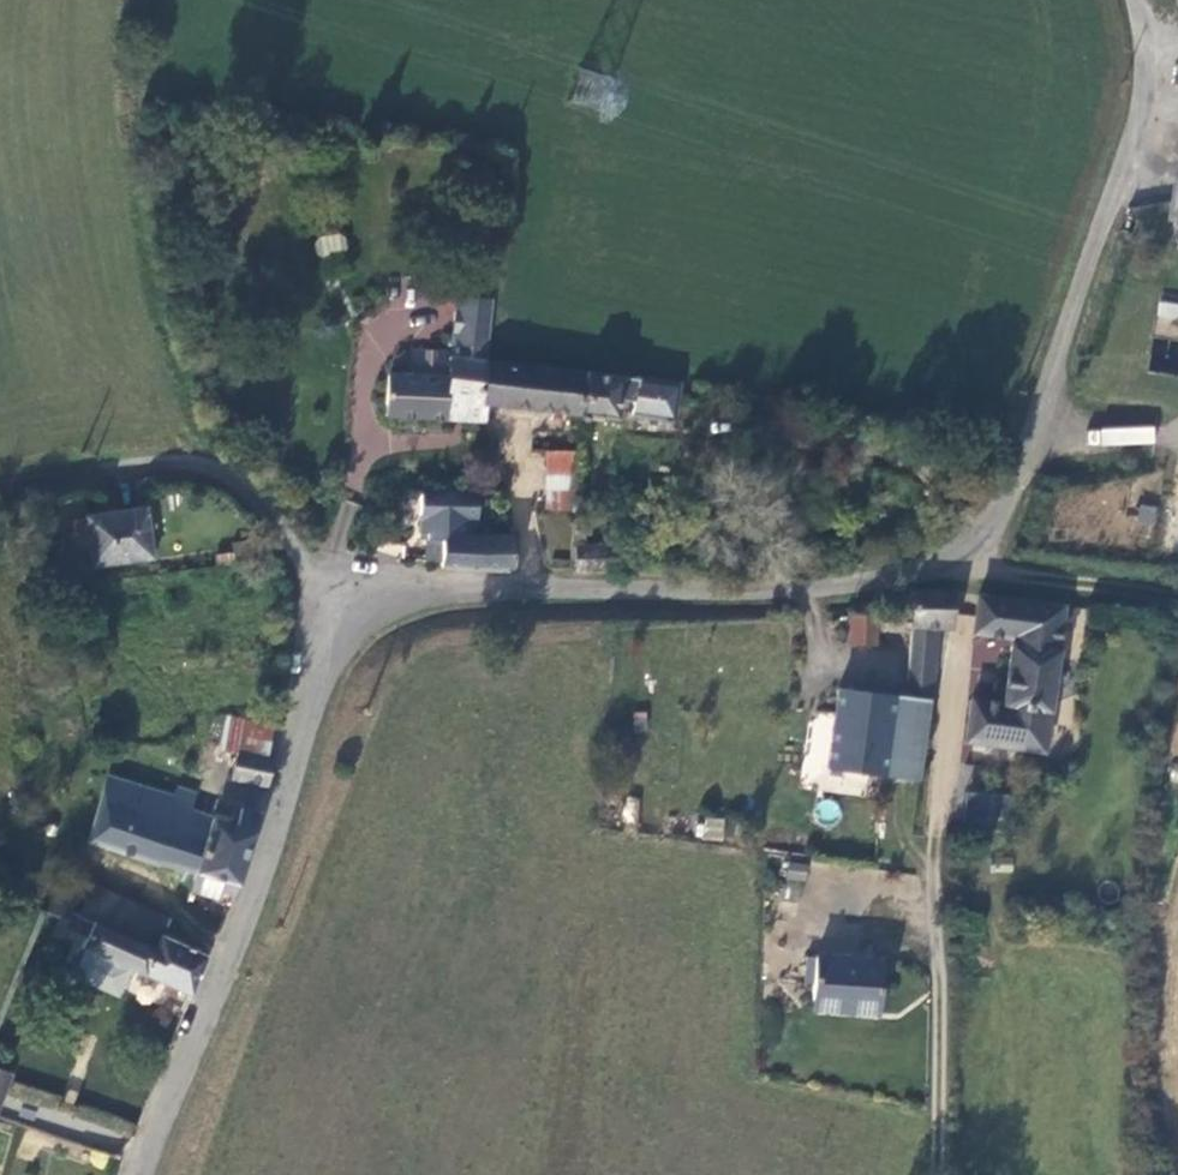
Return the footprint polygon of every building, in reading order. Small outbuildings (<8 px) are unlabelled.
[(1132,220),(1126,218),(1123,226),(1130,228),(1132,220)] [(314,239),(318,256),(347,249),(343,232),(314,239)] [(457,299),(448,355),(448,361),(488,363),(488,361),(491,360),(497,303),(457,299)] [(389,375),(386,414),(482,423),(484,402),(488,363),(448,361),(448,355),(415,352),(413,375),(389,375)] [(583,374),(488,363),(484,402),(582,411),(583,374)] [(583,374),(582,411),(618,415),(621,395),(661,400),(662,384),(583,374)] [(1148,443),(1148,430),(1103,429),(1102,442),(1148,443)] [(578,491),(580,455),(548,454),(547,511),(577,513),(578,491)] [(443,571),(513,574),(514,539),(473,539),(475,520),(479,520),(481,492),(419,489),(418,529),(425,529),(429,564),(444,564),(443,571)] [(575,574),(615,576),(616,551),(587,549),(587,534),(595,533),(595,491),(578,491),(577,513),(575,574)] [(145,505),(89,510),(92,562),(151,556),(145,505)] [(916,591),(914,612),(882,613),(881,633),(910,636),(911,642),(931,643),(933,630),(955,631),(958,593),(916,591)] [(1069,607),(982,595),(978,633),(1014,637),(1007,703),(974,699),(970,741),(1050,751),(1069,607)] [(882,613),(852,615),(848,631),(881,633),(882,613)] [(1006,667),(1009,640),(974,636),(971,663),(1006,667)] [(840,694),(830,775),(887,781),(897,701),(840,694)] [(897,701),(887,781),(922,786),(932,703),(897,701)] [(239,750),(270,755),(277,725),(230,717),(222,745),(239,750)] [(271,784),(278,758),(270,755),(239,750),(235,775),(271,784)] [(1177,783),(1177,764),(1170,763),(1168,782),(1177,783)] [(196,871),(212,817),(193,811),(198,793),(176,787),(173,799),(110,780),(90,842),(160,863),(161,860),(196,871)] [(988,829),(1015,833),(1018,805),(991,802),(988,829)] [(236,896),(262,812),(245,805),(239,825),(212,817),(196,871),(193,882),(218,891),(236,896)] [(701,839),(722,840),(722,819),(701,819),(701,839)] [(783,860),(782,878),(806,880),(807,862),(783,860)] [(193,882),(189,893),(212,903),(218,891),(193,882)] [(88,903),(164,936),(170,920),(96,887),(88,903)] [(147,978),(164,936),(88,903),(83,916),(73,913),(76,906),(55,896),(48,913),(67,921),(65,931),(84,939),(82,950),(147,978)] [(211,957),(164,936),(147,978),(194,998),(211,957)] [(883,1015),(886,956),(817,952),(815,1000),(859,1002),(860,1013),(883,1015)] [(12,1072),(0,1067),(0,1100),(12,1072)] [(123,1155),(133,1122),(9,1084),(0,1114),(0,1117),(123,1155)]
